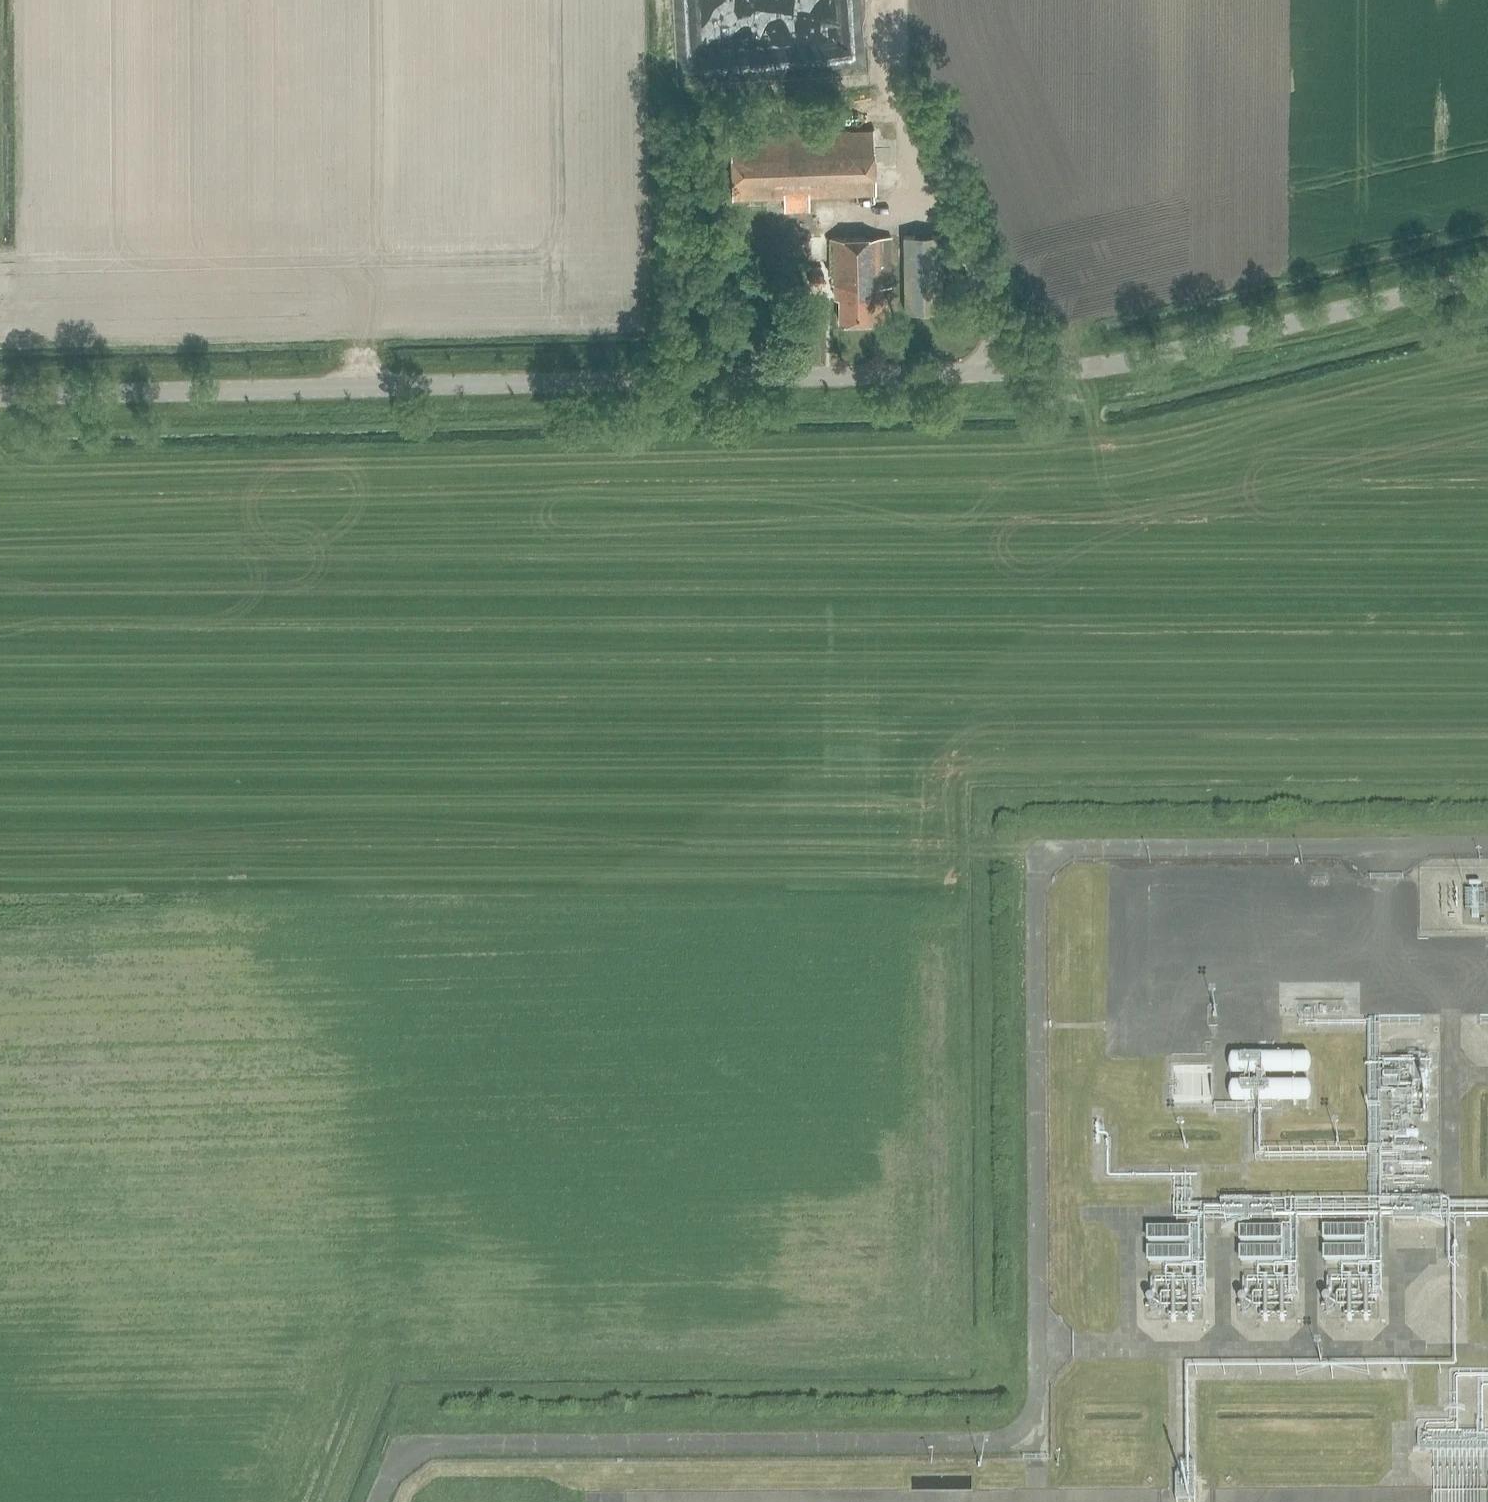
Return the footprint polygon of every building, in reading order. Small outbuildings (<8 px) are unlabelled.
[(810,210),(809,196),(876,194),(874,130),(730,135),(732,199),(784,197),(785,211),(810,210)] [(942,236),(921,236),(904,237),(905,311),(942,311),(942,236)] [(891,287),(891,237),(830,238),(830,275),(832,275),(832,284),(835,284),(835,298),(840,298),(839,322),(883,321),(883,287),(891,287)] [(811,273),(811,283),(824,284),(825,273),(811,273)] [(1325,1074),(1325,1054),(1241,1056),(1242,1102),(1313,1101),(1313,1085),(1288,1086),(1288,1075),(1325,1074)] [(1179,1312),(1200,1314),(1208,1235),(1156,1229),(1153,1264),(1181,1267),(1179,1285),(1174,1285),(1172,1301),(1180,1302),(1179,1312)]
